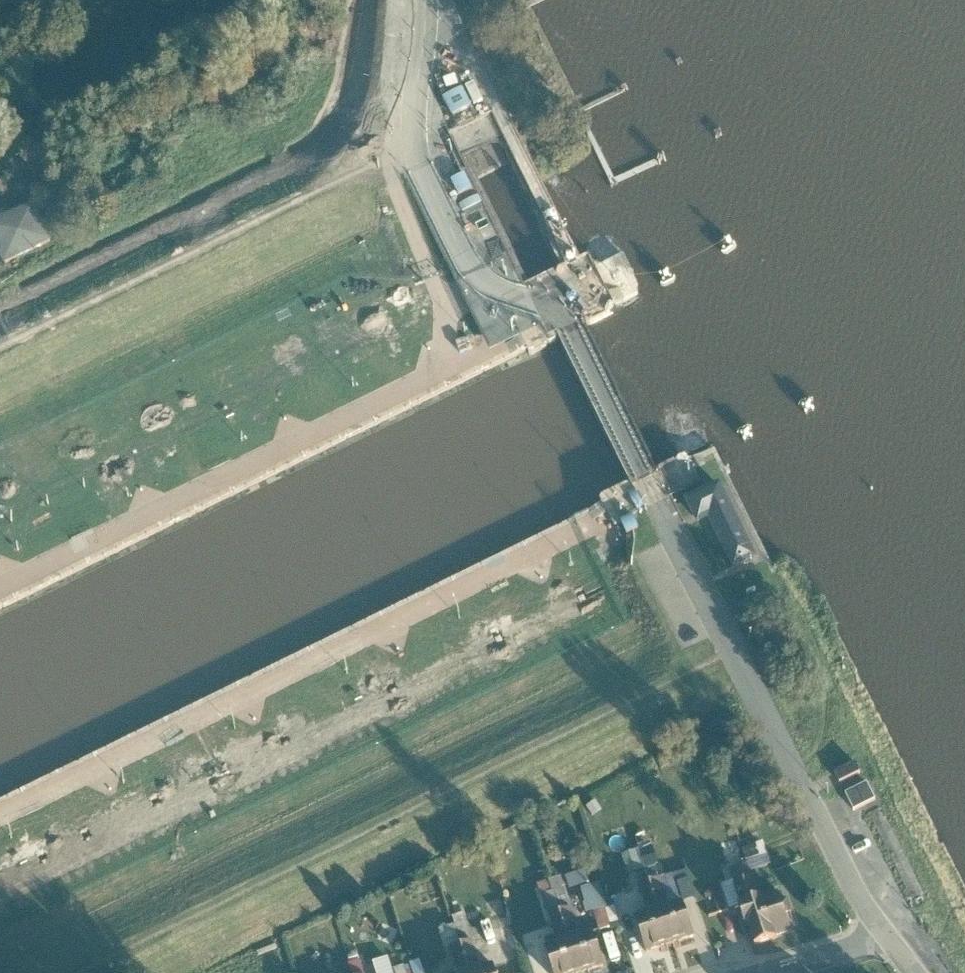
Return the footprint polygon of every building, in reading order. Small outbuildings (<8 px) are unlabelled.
[(463,93),(444,102),(453,121),(472,111),(463,93)] [(465,180),(451,186),(458,200),(471,194),(465,180)] [(34,209),(0,227),(0,246),(11,267),(53,244),(34,209)] [(511,350),(517,332),(513,331),(517,319),(503,315),(497,332),(491,329),(487,342),(511,350)] [(12,452),(59,429),(53,418),(64,413),(58,401),(1,429),(12,452)] [(720,491),(687,507),(692,517),(698,528),(709,522),(722,550),(733,572),(754,562),(720,491)] [(625,528),(631,540),(637,537),(643,534),(637,523),(625,528)] [(858,771),(853,762),(834,772),(839,781),(858,771)] [(873,799),(864,782),(844,794),(853,810),(873,799)] [(723,890),(713,894),(720,913),(740,906),(756,949),(797,934),(783,894),(764,901),(750,861),(728,870),(732,883),(721,887),(723,890)] [(699,895),(690,873),(681,877),(689,898),(699,895)] [(664,878),(651,883),(671,945),(696,937),(684,902),(673,906),(664,878)] [(591,912),(610,907),(603,881),(584,887),(591,912)] [(646,954),(671,945),(651,883),(638,887),(647,912),(633,916),(646,954)] [(559,912),(578,972),(588,972),(603,968),(592,934),(583,937),(573,907),(559,912)] [(559,912),(545,917),(554,944),(544,948),(552,972),(578,972),(559,912)] [(515,948),(505,918),(490,923),(500,953),(515,948)] [(524,952),(542,949),(540,935),(522,937),(524,952)] [(462,944),(470,972),(497,972),(495,966),(485,969),(476,940),(462,944)] [(462,944),(448,949),(455,972),(470,972),(462,944)]
